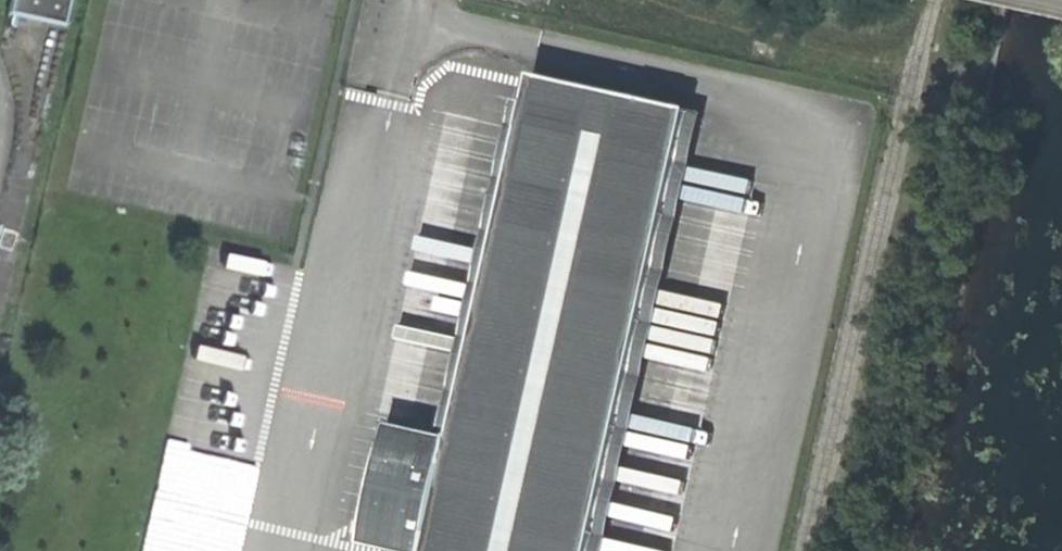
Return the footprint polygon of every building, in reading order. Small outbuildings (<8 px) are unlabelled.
[(62,24),(67,0),(4,0),(2,10),(62,24)] [(691,109),(534,74),(452,443),(402,432),(390,488),(378,540),(428,550),(427,550),(593,550),(691,109)]
